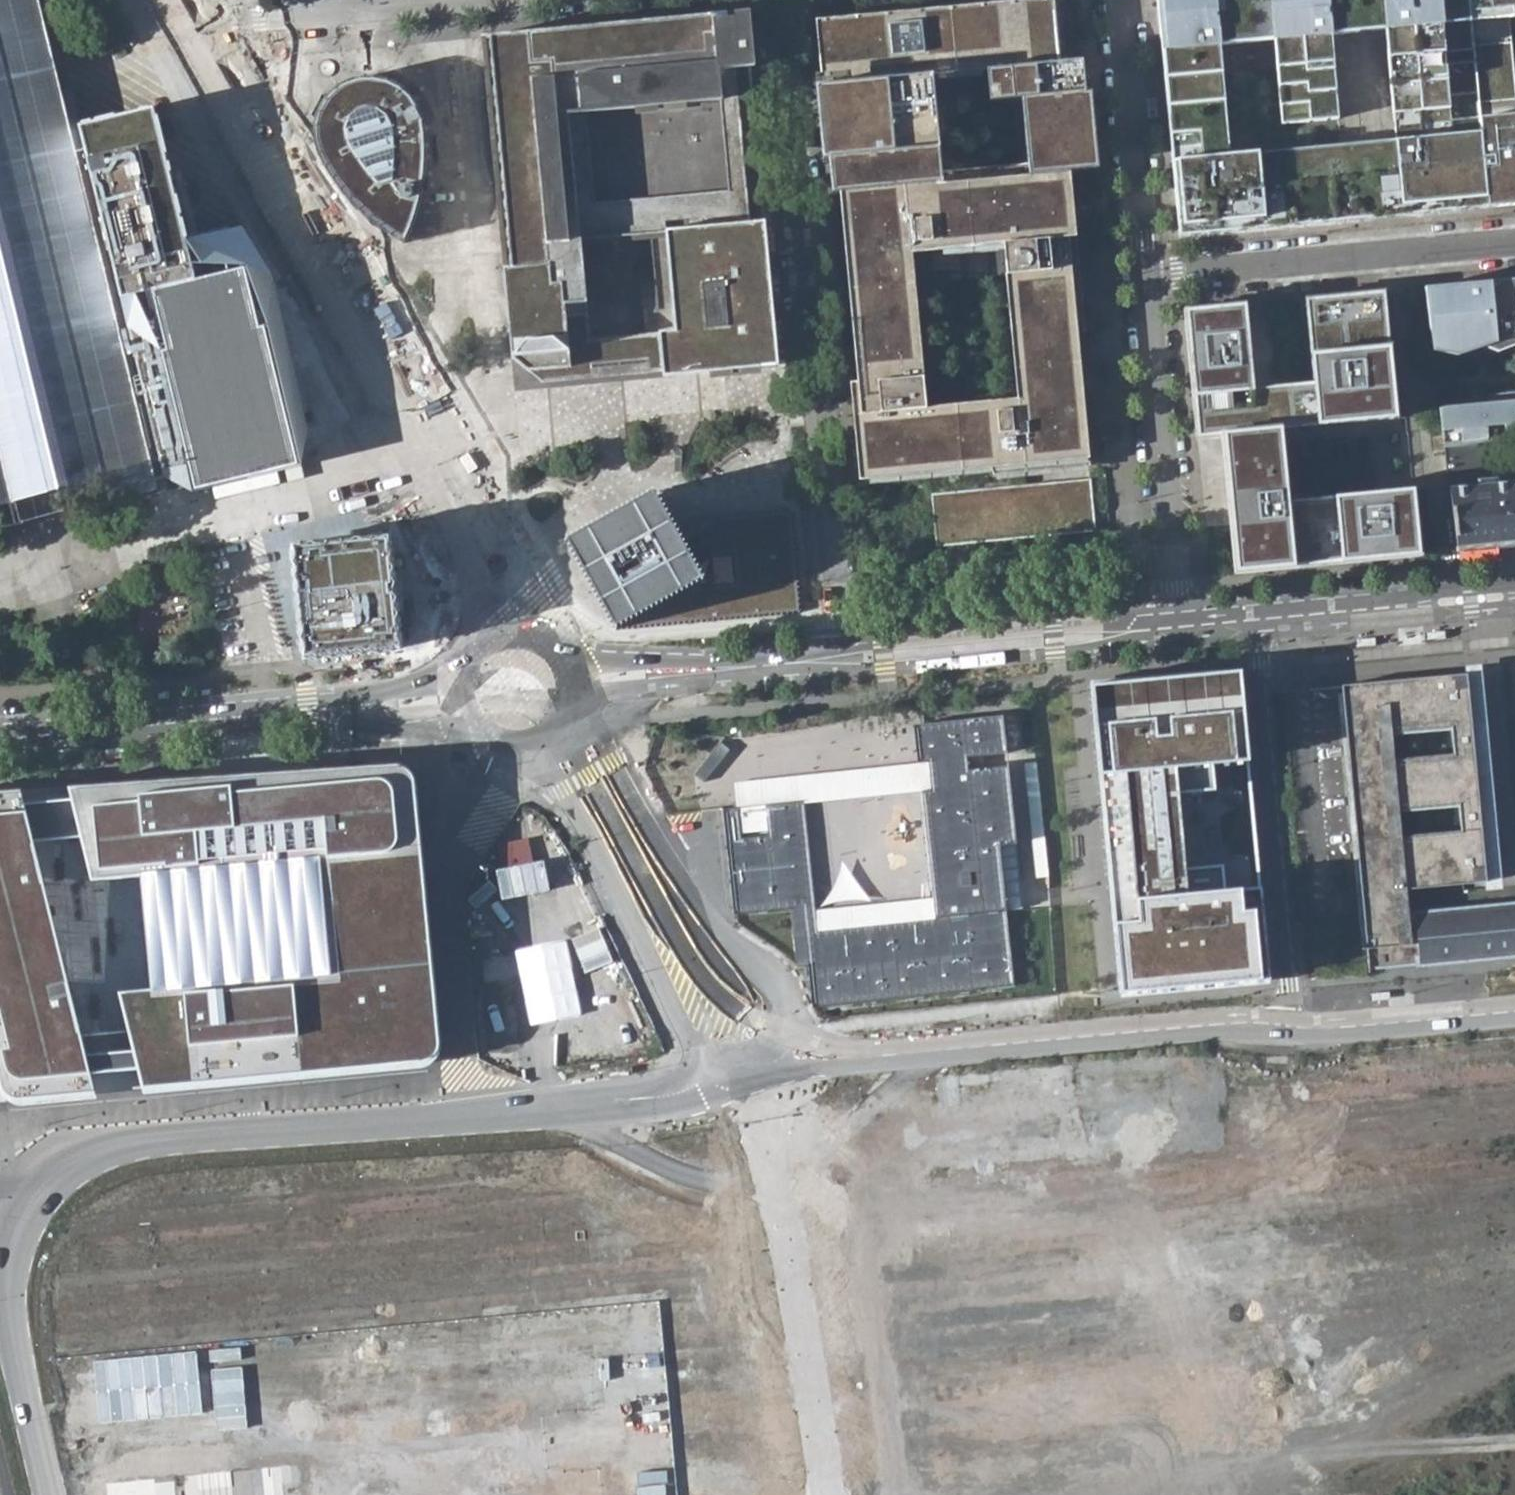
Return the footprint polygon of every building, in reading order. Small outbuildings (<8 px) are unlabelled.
[(53,516),(153,489),(150,477),(125,370),(68,128),(53,55),(48,35),(40,0),(0,0),(0,529),(53,516)] [(1055,66),(1048,0),(822,21),(829,86),(949,76),(961,182),(840,195),(870,481),(1091,459),(1075,296),(1062,297),(1060,273),(1073,271),(1063,174),(1100,170),(1092,94),(1086,94),(1083,64),(1055,66)] [(1182,237),(1363,220),(1356,145),(1230,157),(1220,47),(1274,41),(1282,125),(1339,119),(1331,36),(1342,35),(1345,34),(1342,0),(1159,0),(1182,237)] [(1345,34),(1359,33),(1372,32),(1369,0),(1342,0),(1345,34)] [(1468,0),(1369,0),(1372,32),(1386,31),(1396,141),(1386,142),(1382,142),(1389,218),(1488,209),(1484,165),(1470,18),(1468,0)] [(1488,209),(1514,206),(1514,90),(1508,16),(1514,16),(1514,0),(1468,0),(1470,18),(1484,165),(1488,209)] [(482,31),(511,357),(536,377),(675,364),(676,370),(777,361),(745,13),(482,31)] [(383,232),(394,238),(405,246),(423,193),(423,190),(426,190),(429,178),(426,177),(426,166),(427,155),(427,144),(426,133),(425,122),(436,120),(421,89),(413,97),(410,93),(406,90),(402,87),(406,81),(392,74),(390,80),(383,79),(377,77),(370,77),(364,78),(357,78),(351,81),(345,83),(340,86),(334,91),(329,96),(325,100),(322,98),(315,110),(319,112),(317,118),(315,124),(315,130),(315,136),(315,142),(317,148),(319,154),(325,166),(331,176),(339,187),(346,197),(355,206),(364,215),(373,224),(383,232)] [(949,76),(829,86),(834,139),(840,195),(961,182),(949,76)] [(141,112),(68,128),(125,370),(150,477),(190,494),(301,466),(307,431),(276,289),(243,228),(188,241),(164,144),(155,109),(141,112)] [(1369,144),(1356,145),(1363,220),(1375,219),(1389,218),(1382,142),(1369,144)] [(1421,290),(1429,350),(1514,341),(1514,282),(1421,290)] [(1384,294),(1305,301),(1313,382),(1317,426),(1395,418),(1384,294)] [(1246,306),(1183,312),(1197,438),(1222,435),(1281,430),(1276,386),(1254,388),(1246,306)] [(1429,350),(1461,363),(1484,352),(1504,358),(1514,353),(1514,341),(1429,350)] [(536,377),(511,357),(514,386),(676,370),(675,364),(536,377)] [(1313,382),(1276,386),(1281,430),(1317,426),(1313,382)] [(1436,411),(1441,447),(1473,443),(1514,438),(1514,404),(1436,411)] [(1281,430),(1222,435),(1226,466),(1284,461),(1281,430)] [(1376,488),(1412,486),(1410,443),(1374,445),(1376,488)] [(1441,447),(1446,491),(1479,487),(1473,443),(1441,447)] [(1284,461),(1226,466),(1236,570),(1419,553),(1412,489),(1288,501),(1284,461)] [(1093,480),(934,495),(939,548),(1098,532),(1093,480)] [(1479,487),(1446,491),(1455,550),(1514,544),(1514,484),(1479,487)] [(654,489),(563,539),(613,630),(801,613),(792,509),(671,520),(654,489)] [(293,546),(303,650),(399,642),(390,537),(293,546)] [(1444,629),(1424,631),(1425,640),(1445,638),(1444,629)] [(1374,635),(1354,637),(1355,646),(1375,644),(1374,635)] [(1089,680),(1090,700),(1136,695),(1135,680),(1217,673),(1216,668),(1089,680)] [(1136,695),(1090,700),(1117,981),(1191,974),(1192,985),(1267,978),(1238,671),(1217,673),(1135,680),(1136,695)] [(1480,674),(1466,675),(1484,883),(1499,881),(1480,674)] [(1412,915),(1412,919),(1404,919),(1401,890),(1484,883),(1466,675),(1342,687),(1361,903),(1362,912),(1363,919),(1366,969),(1514,956),(1514,905),(1412,915)] [(1002,747),(999,711),(910,719),(914,756),(924,754),(928,787),(917,788),(930,897),(933,918),(815,929),(813,910),(802,801),(802,797),(736,804),(721,806),(732,908),(788,903),(794,962),(805,961),(809,1000),(1011,981),(995,841),(1012,839),(1004,761),(962,766),(961,751),(1002,747)] [(924,754),(914,756),(733,777),(736,804),(802,797),(802,801),(917,788),(928,787),(924,754)] [(47,801),(25,803),(22,791),(0,793),(0,1076),(4,1093),(13,1100),(18,1100),(95,1093),(90,1074),(114,1072),(139,1070),(143,1088),(156,1087),(307,1073),(429,1061),(436,1056),(438,1047),(412,779),(408,770),(399,767),(271,775),(128,785),(101,787),(70,789),(72,799),(47,801)] [(930,897),(813,910),(815,929),(933,918),(930,897)] [(1191,974),(1117,981),(1118,992),(1192,985),(1191,974)] [(1390,999),(1390,991),(1371,992),(1371,997),(1371,1001),(1390,999)]
